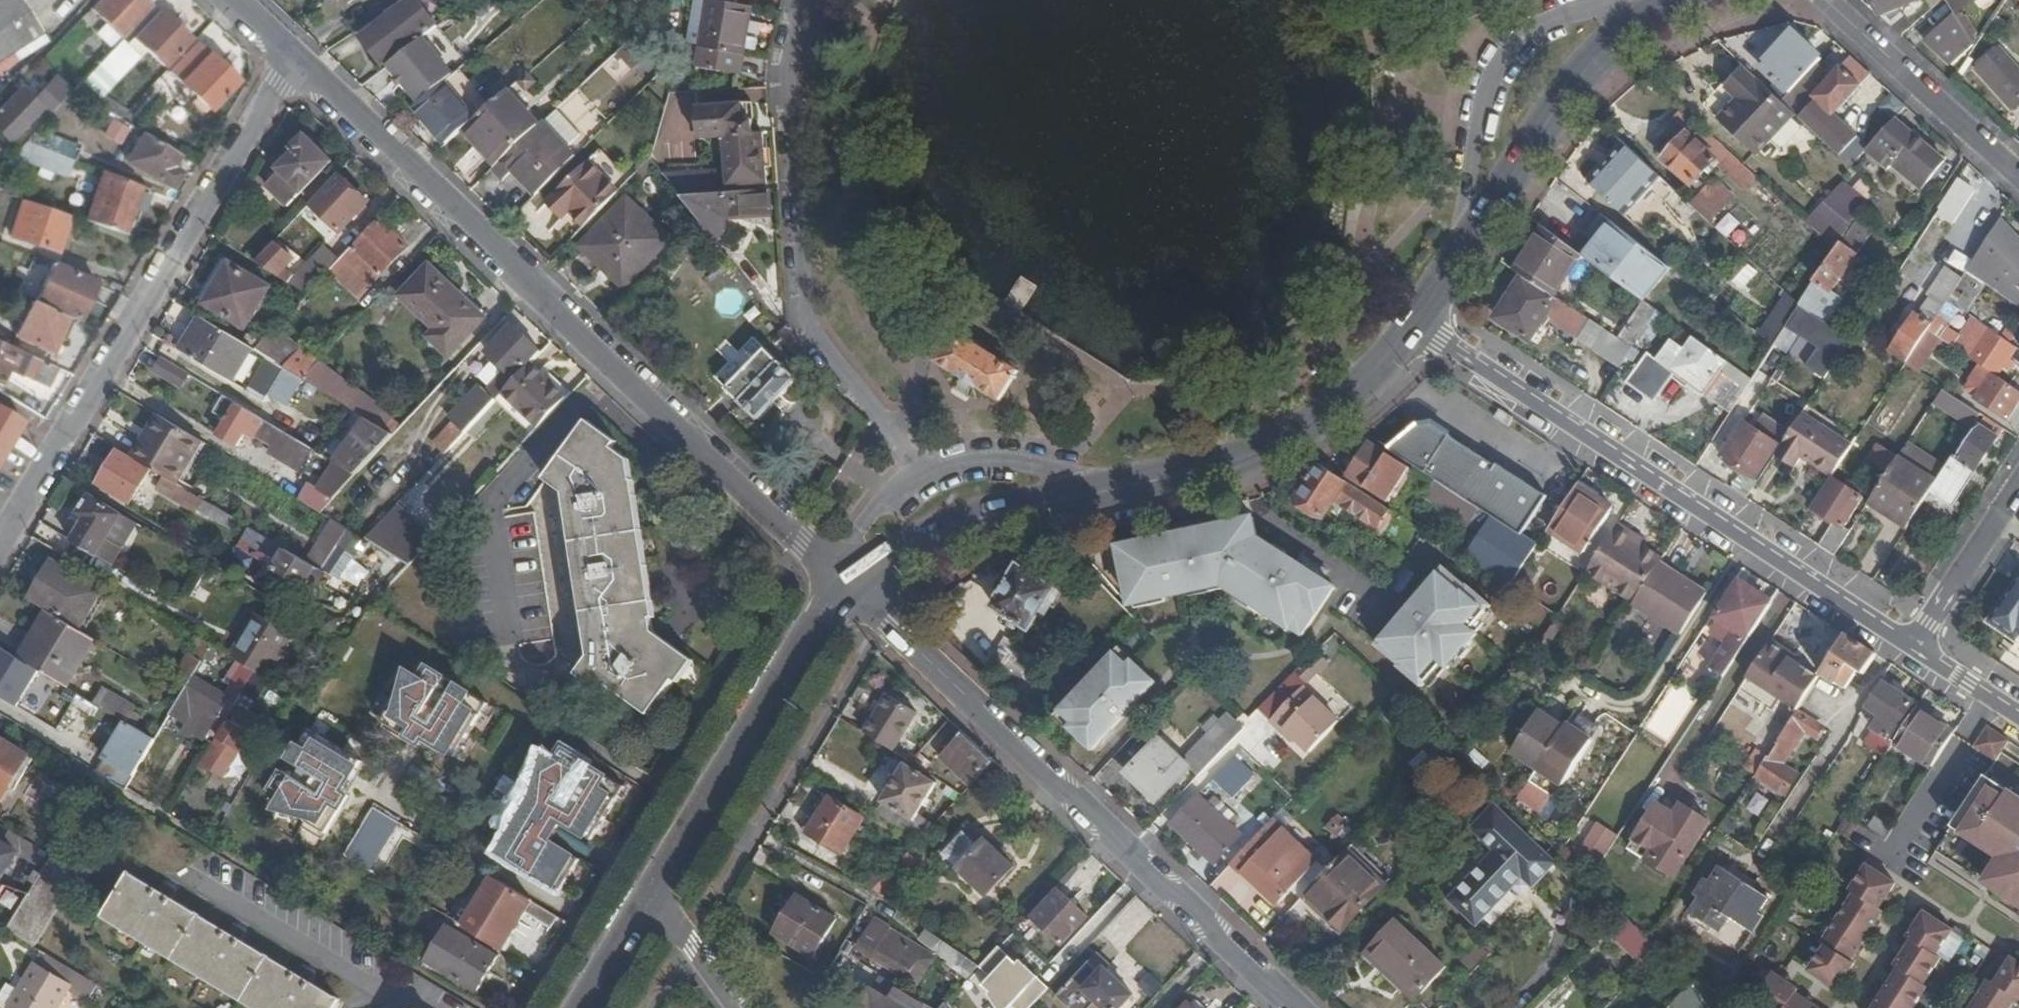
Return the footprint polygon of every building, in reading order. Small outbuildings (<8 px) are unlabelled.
[(41,32),(21,0),(0,0),(0,59),(41,32)] [(101,32),(115,46),(120,41),(160,0),(102,0),(94,8),(109,24),(101,32)] [(411,44),(413,47),(435,29),(414,0),(406,0),(387,13),(390,17),(363,37),(383,64),(411,44)] [(642,16),(644,0),(624,0),(642,16)] [(703,0),(697,0),(690,39),(702,41),(709,1),(703,0)] [(1879,14),(1879,17),(1897,35),(1910,25),(1898,9),(1913,3),(1917,0),(1918,0),(1871,0),(1879,14)] [(1952,13),(1953,14),(1974,0),(1944,0),(1952,13)] [(735,6),(709,1),(702,41),(698,68),(742,77),(753,9),(735,6)] [(167,65),(191,41),(160,11),(130,41),(143,54),(149,47),(167,65)] [(1952,13),(1922,38),(1950,65),(1973,47),(1953,14),(1952,13)] [(430,36),(451,61),(477,40),(461,21),(447,32),(442,27),(430,36)] [(650,24),(635,38),(646,49),(661,35),(650,24)] [(1793,34),(1763,65),(1791,92),(1817,64),(1820,61),(1793,34)] [(615,56),(626,67),(637,56),(646,49),(635,38),(615,56)] [(120,41),(115,46),(80,81),(105,96),(140,60),(120,41)] [(198,43),(169,72),(210,111),(238,82),(198,43)] [(1998,54),(1979,69),(2010,108),(2018,101),(2018,93),(2015,88),(2018,85),(2018,80),(1998,54)] [(641,60),(637,56),(626,67),(629,70),(641,60)] [(1813,100),(1832,118),(1871,77),(1851,59),(1833,79),(1817,64),(1791,92),(1806,107),(1813,100)] [(1746,68),(1740,62),(1721,83),(1728,89),(1746,68)] [(440,65),(404,94),(415,107),(444,83),(441,80),(448,75),(440,65)] [(1719,121),(1758,156),(1796,115),(1782,102),(1746,68),(1728,89),(1738,99),(1719,121)] [(415,107),(414,107),(445,146),(462,131),(484,112),(455,74),(444,83),(415,107)] [(531,83),(524,77),(515,84),(523,92),(531,83)] [(72,90),(72,91),(119,118),(127,109),(105,96),(80,81),(72,90)] [(17,89),(0,106),(0,137),(5,142),(37,110),(43,116),(65,94),(52,82),(31,103),(17,89)] [(523,92),(515,84),(503,95),(536,128),(541,124),(527,110),(534,103),(523,92)] [(503,95),(489,108),(484,112),(462,131),(496,165),(536,128),(503,95)] [(726,134),(728,173),(666,178),(681,197),(730,192),(730,185),(766,182),(761,116),(750,117),(748,100),(703,104),(705,135),(726,134)] [(554,111),(541,123),(563,146),(576,133),(554,111)] [(1821,114),(1809,127),(1849,165),(1865,147),(1866,146),(1839,120),(1833,126),(1821,114)] [(119,143),(129,127),(112,118),(103,134),(119,143)] [(1912,134),(1908,137),(1891,121),(1866,146),(1865,147),(1888,167),(1891,163),(1904,174),(1901,178),(1919,193),(1944,164),(1912,134)] [(536,128),(496,165),(490,170),(499,180),(510,170),(535,196),(575,158),(563,146),(541,123),(541,124),(536,128)] [(1697,124),(1687,135),(1714,161),(1745,190),(1756,178),(1697,124)] [(35,128),(24,139),(56,152),(73,158),(75,159),(80,145),(35,128)] [(147,134),(130,161),(174,187),(184,171),(174,166),(177,160),(175,159),(179,152),(147,134)] [(280,168),(282,171),(264,187),(284,209),(333,161),(307,134),(292,147),(296,152),(280,168)] [(1664,160),(1691,186),(1714,161),(1687,135),(1664,160)] [(56,152),(24,139),(15,149),(52,164),(56,152)] [(1588,183),(1627,215),(1660,178),(1622,143),(1588,183)] [(73,158),(56,152),(52,164),(68,170),(73,158)] [(676,155),(664,156),(666,177),(678,176),(676,155)] [(567,218),(571,213),(585,228),(619,193),(589,163),(550,201),(567,218)] [(140,185),(104,171),(86,220),(124,233),(130,214),(140,185)] [(342,177),(314,206),(340,231),(368,202),(342,177)] [(1733,195),(1716,178),(1690,206),(1709,222),(1733,195)] [(1971,194),(1955,184),(1940,208),(1956,218),(1971,194)] [(150,188),(140,185),(130,214),(140,217),(150,188)] [(730,192),(681,197),(702,222),(768,216),(766,189),(730,192)] [(9,235),(60,252),(73,216),(23,199),(9,235)] [(622,205),(590,237),(615,263),(607,272),(621,286),(662,244),(622,205)] [(1596,245),(1585,260),(1643,302),(1645,303),(1670,269),(1603,218),(1587,238),(1596,245)] [(2000,219),(1965,273),(1981,284),(1995,265),(2016,287),(2018,284),(2018,239),(2007,223),(2000,219)] [(350,249),(342,258),(330,271),(358,297),(407,247),(381,222),(354,250),(350,249)] [(1853,225),(1839,246),(1855,258),(1869,236),(1853,225)] [(1546,231),(1517,274),(1524,278),(1555,299),(1584,259),(1546,231)] [(590,237),(581,247),(607,272),(615,263),(590,237)] [(342,258),(327,244),(288,283),(308,295),(330,271),(342,258)] [(1839,246),(1835,252),(1798,305),(1797,306),(1825,324),(1841,301),(1829,293),(1855,258),(1839,246)] [(209,285),(216,288),(205,307),(244,330),(271,289),(224,260),(209,285)] [(1981,284),(1984,286),(2018,309),(2018,291),(2016,287),(1995,265),(1981,284)] [(428,321),(421,329),(426,333),(460,296),(431,269),(404,298),(428,321)] [(52,296),(32,287),(27,300),(29,301),(48,309),(49,306),(79,317),(96,282),(75,273),(75,275),(63,270),(52,296)] [(1981,284),(1965,273),(1946,302),(1960,311),(1966,314),(1971,305),(1984,286),(1981,284)] [(1524,278),(1496,318),(1529,340),(1545,318),(1558,301),(1555,299),(1524,278)] [(216,288),(209,285),(198,302),(205,307),(216,288)] [(1883,340),(1894,347),(1889,355),(1905,365),(1927,332),(1945,304),(1931,295),(1915,319),(1913,317),(1902,333),(1892,327),(1883,340)] [(485,320),(460,296),(426,333),(451,357),(485,320)] [(29,301),(15,335),(52,350),(56,338),(60,329),(68,332),(73,319),(48,309),(29,301)] [(1558,301),(1545,318),(1621,368),(1633,351),(1558,301)] [(1645,303),(1643,302),(1617,340),(1633,351),(1658,313),(1645,303)] [(1946,302),(1945,304),(1927,332),(1939,340),(1940,340),(1960,311),(1946,302)] [(1966,314),(1978,323),(2007,341),(2010,343),(2015,335),(1971,305),(1966,314)] [(1803,340),(1805,337),(1838,358),(1850,339),(1825,324),(1797,306),(1783,329),(1803,340)] [(181,351),(227,379),(248,346),(203,318),(181,351)] [(2007,341),(1978,323),(1959,353),(1971,361),(1974,357),(1989,367),(2007,341)] [(481,388),(449,421),(453,425),(464,436),(496,402),(501,396),(532,364),(542,354),(513,327),(487,355),(506,373),(486,393),(481,388)] [(68,332),(60,329),(56,338),(64,341),(68,332)] [(1704,394),(1718,375),(1732,384),(1739,373),(1681,330),(1659,362),(1704,394)] [(1939,340),(1927,332),(1905,365),(1905,366),(1916,372),(1939,340)] [(999,403),(1018,374),(999,361),(954,333),(935,364),(999,403)] [(274,337),(260,354),(284,368),(298,352),(274,337)] [(752,338),(713,378),(757,420),(794,381),(752,338)] [(9,369),(37,380),(34,387),(45,391),(57,367),(0,342),(0,387),(9,369)] [(298,352),(284,368),(302,379),(303,379),(319,363),(321,361),(316,356),(311,360),(299,350),(298,352)] [(157,372),(182,388),(191,376),(165,360),(157,372)] [(303,379),(325,392),(366,418),(394,435),(414,414),(403,403),(392,415),(319,363),(303,379)] [(532,364),(501,396),(537,430),(568,397),(532,364)] [(302,379),(284,368),(266,395),(285,406),(286,403),(302,379)] [(1739,373),(1732,384),(1726,393),(1737,400),(1750,381),(1739,373)] [(2008,421),(2018,404),(2018,393),(1991,375),(1975,399),(2008,421)] [(303,379),(302,379),(286,403),(309,417),(325,392),(303,379)] [(438,390),(426,379),(403,403),(414,414),(438,390)] [(1943,390),(1937,399),(1975,424),(1981,415),(1943,390)] [(274,455),(299,471),(311,449),(224,396),(213,413),(227,421),(218,435),(238,447),(245,435),(253,440),(258,433),(279,446),(274,455)] [(0,410),(0,458),(21,423),(0,410)] [(1495,420),(1508,429),(1514,421),(1500,412),(1495,420)] [(1802,413),(1786,436),(1777,451),(1797,464),(1800,459),(1830,480),(1852,447),(1802,413)] [(166,419),(160,415),(143,443),(149,447),(166,419)] [(394,435),(366,418),(336,464),(355,476),(394,435)] [(149,447),(143,443),(133,459),(165,478),(178,487),(205,443),(166,419),(149,447)] [(1777,444),(1743,423),(1721,457),(1756,479),(1777,444)] [(1952,458),(1939,478),(1934,486),(1930,493),(1946,504),(1951,507),(1997,437),(1995,436),(1999,431),(1990,425),(1988,428),(1982,424),(1959,461),(1952,458)] [(464,436),(453,425),(434,447),(445,456),(464,436)] [(674,682),(673,680),(685,664),(643,634),(642,622),(649,620),(624,465),(611,454),(615,449),(587,427),(544,483),(565,501),(590,659),(581,670),(584,680),(604,695),(610,687),(650,716),(674,682)] [(1418,466),(1429,448),(1396,427),(1384,444),(1418,466)] [(1449,440),(1428,472),(1492,513),(1521,532),(1542,500),(1449,440)] [(1372,441),(1349,477),(1374,493),(1384,479),(1389,471),(1400,479),(1408,466),(1372,441)] [(1878,445),(1868,462),(1888,474),(1897,461),(1898,459),(1878,445)] [(1777,451),(1773,456),(1794,469),(1797,464),(1777,451)] [(149,471),(117,453),(98,485),(129,504),(149,471)] [(1898,459),(1897,461),(1934,486),(1939,478),(1902,453),(1898,459)] [(1897,461),(1888,474),(1869,503),(1907,528),(1924,503),(1930,493),(1934,486),(1897,461)] [(319,490),(307,483),(296,498),(320,513),(355,476),(336,464),(319,490)] [(1320,471),(1297,505),(1301,507),(1300,513),(1309,518),(1313,515),(1325,523),(1337,505),(1386,537),(1397,520),(1323,470),(1320,471)] [(1400,479),(1389,471),(1384,479),(1395,486),(1400,479)] [(159,489),(197,512),(200,507),(203,501),(178,487),(165,478),(159,489)] [(1860,500),(1830,481),(1811,509),(1833,523),(1818,546),(1834,557),(1850,532),(1843,527),(1860,500)] [(1432,483),(1421,498),(1436,508),(1446,492),(1432,483)] [(1613,509),(1577,486),(1549,530),(1584,553),(1613,509)] [(1465,527),(1467,525),(1479,533),(1491,515),(1479,508),(1476,512),(1446,492),(1436,508),(1465,527)] [(1930,493),(1924,503),(1939,513),(1946,504),(1930,493)] [(80,516),(87,520),(73,542),(114,567),(124,551),(108,540),(122,517),(91,497),(80,516)] [(203,501),(200,507),(210,513),(213,507),(203,501)] [(1869,503),(1865,509),(1903,534),(1907,528),(1869,503)] [(1469,547),(1463,557),(1511,588),(1540,544),(1521,532),(1492,513),(1491,515),(1479,533),(1469,547)] [(388,515),(364,540),(408,566),(432,542),(388,515)] [(349,531),(330,519),(304,562),(316,569),(319,566),(338,544),(349,531)] [(1635,532),(1619,522),(1587,573),(1636,604),(1661,566),(1663,563),(1640,546),(1630,540),(1635,532)] [(1256,524),(1122,551),(1133,609),(1215,591),(1214,585),(1223,583),(1230,588),(1228,591),(1256,610),(1259,606),(1279,618),(1276,623),(1304,642),(1336,594),(1325,586),(1330,578),(1305,562),(1300,569),(1260,543),(1256,524)] [(324,578),(316,569),(304,562),(248,528),(236,548),(258,561),(262,553),(271,558),(269,561),(275,564),(272,569),(304,588),(309,580),(319,586),(324,578)] [(1635,532),(1630,540),(1640,546),(1645,539),(1635,532)] [(1875,566),(1887,546),(1876,540),(1864,559),(1875,566)] [(1469,547),(1461,541),(1454,551),(1463,557),(1469,547)] [(338,544),(319,566),(334,578),(353,557),(338,544)] [(1663,563),(1661,566),(1689,585),(1692,580),(1664,561),(1663,563)] [(31,599),(81,630),(103,594),(81,579),(53,562),(31,599)] [(1689,585),(1661,566),(1636,604),(1635,606),(1680,635),(1708,591),(1692,580),(1689,585)] [(994,597),(999,600),(993,611),(1029,632),(1037,618),(1044,621),(1055,602),(1050,599),(1054,591),(1018,570),(1014,577),(1008,574),(994,597)] [(1443,670),(1449,675),(1479,641),(1473,635),(1492,612),(1469,592),(1468,593),(1446,574),(1378,652),(1399,673),(1401,671),(1422,693),(1443,670)] [(1739,587),(1703,640),(1724,654),(1716,667),(1713,665),(1697,689),(1710,698),(1770,606),(1739,587)] [(38,634),(41,636),(26,662),(67,687),(95,640),(51,613),(42,628),(38,634)] [(291,637),(254,615),(227,656),(237,662),(255,673),(265,679),(291,637)] [(42,628),(36,625),(17,656),(26,662),(41,636),(38,634),(42,628)] [(1876,656),(1845,636),(1818,677),(1844,693),(1857,673),(1863,676),(1876,656)] [(212,647),(200,640),(171,687),(184,694),(193,678),(212,647)] [(1771,640),(1746,678),(1797,710),(1818,678),(1789,659),(1787,651),(1771,640)] [(352,649),(347,645),(339,658),(345,661),(352,649)] [(1040,665),(1016,651),(1007,665),(1031,679),(1040,665)] [(1328,661),(1318,652),(1305,665),(1315,675),(1328,661)] [(1068,731),(1092,754),(1157,686),(1133,663),(1129,668),(1115,655),(1094,678),(1101,684),(1087,698),(1081,691),(1059,714),(1072,726),(1068,731)] [(255,673),(237,662),(223,688),(233,694),(235,690),(242,694),(255,673)] [(1305,665),(1297,674),(1306,683),(1315,675),(1305,665)] [(395,702),(390,698),(377,719),(409,739),(412,733),(424,740),(453,759),(486,705),(455,686),(448,698),(437,692),(444,680),(427,669),(419,680),(410,674),(407,673),(404,689),(395,702)] [(564,686),(557,689),(550,690),(577,710),(594,690),(577,677),(572,681),(564,686)] [(193,678),(184,694),(173,713),(189,722),(201,703),(220,715),(229,701),(193,678)] [(1669,680),(1641,731),(1664,743),(1692,693),(1669,680)] [(1341,721),(1304,685),(1269,722),(1292,745),(1295,741),(1308,755),(1341,721)] [(1866,710),(1879,719),(1861,744),(1878,756),(1888,741),(1889,741),(1912,706),(1881,687),(1866,710)] [(103,689),(94,703),(127,723),(136,728),(143,717),(136,713),(137,710),(103,689)] [(920,714),(888,695),(864,734),(895,754),(920,714)] [(171,716),(187,726),(184,730),(203,742),(220,715),(201,703),(189,722),(173,713),(171,716)] [(1754,776),(1784,796),(1796,779),(1780,768),(1804,732),(1815,738),(1820,729),(1796,712),(1775,744),(1777,746),(1768,761),(1765,759),(1754,776)] [(1915,712),(1893,745),(1931,769),(1953,736),(1915,712)] [(1568,728),(1544,713),(1517,755),(1568,787),(1597,739),(1572,723),(1568,728)] [(1177,781),(1189,768),(1200,778),(1245,729),(1229,715),(1183,764),(1157,740),(1125,773),(1155,802),(1177,781)] [(127,723),(124,726),(139,736),(141,732),(136,728),(127,723)] [(241,752),(251,759),(262,741),(231,723),(229,728),(227,727),(220,739),(241,752)] [(1987,725),(1975,748),(1999,760),(2011,737),(1987,725)] [(101,766),(98,765),(95,771),(126,790),(156,741),(141,732),(139,736),(124,726),(101,766)] [(952,747),(940,758),(970,788),(995,763),(960,730),(948,742),(952,747)] [(301,831),(322,843),(342,809),(336,805),(342,794),(361,763),(307,731),(289,763),(300,770),(294,781),(282,774),(272,793),(283,800),(276,811),(293,815),(305,823),(301,831)] [(424,740),(412,733),(409,739),(420,746),(424,740)] [(212,752),(205,765),(226,778),(241,752),(220,739),(212,752)] [(14,779),(20,783),(33,762),(0,742),(0,803),(14,779)] [(532,785),(526,782),(501,823),(511,830),(496,854),(514,865),(513,866),(533,879),(534,877),(560,893),(579,862),(548,844),(549,842),(551,838),(556,830),(559,826),(560,824),(592,842),(623,789),(591,769),(584,782),(574,775),(581,763),(562,752),(556,763),(544,756),(538,777),(532,785)] [(1251,778),(1233,760),(1211,782),(1230,800),(1251,778)] [(936,785),(906,766),(876,814),(919,842),(933,828),(916,817),(936,785)] [(1951,829),(2002,861),(1986,886),(2018,908),(2018,802),(1985,780),(1951,829)] [(349,798),(342,794),(336,805),(342,809),(349,798)] [(1211,865),(1239,836),(1231,829),(1213,812),(1198,797),(1169,826),(1191,846),(1187,850),(1194,857),(1199,853),(1211,865)] [(828,798),(821,810),(806,835),(819,843),(839,855),(861,819),(828,798)] [(1658,804),(1629,848),(1674,877),(1710,823),(1683,805),(1676,815),(1658,804)] [(821,810),(814,806),(800,830),(806,835),(821,810)] [(1493,849),(1496,852),(1486,863),(1483,860),(1447,898),(1472,922),(1508,886),(1505,883),(1515,872),(1519,875),(1529,885),(1551,862),(1492,806),(1472,828),(1493,849)] [(386,815),(373,807),(344,854),(357,862),(386,815)] [(1218,807),(1213,812),(1231,829),(1236,823),(1218,807)] [(1586,840),(1606,854),(1620,834),(1599,821),(1586,840)] [(1271,822),(1249,845),(1295,889),(1318,865),(1271,822)] [(948,872),(954,866),(958,870),(984,845),(966,828),(935,859),(948,872)] [(556,830),(551,838),(583,857),(588,848),(556,830)] [(986,842),(984,845),(958,870),(986,898),(1014,869),(986,842)] [(819,843),(809,860),(830,871),(839,855),(819,843)] [(0,845),(0,881),(16,855),(0,845)] [(1230,865),(1276,909),(1295,889),(1249,845),(1230,865)] [(1496,852),(1493,849),(1483,860),(1486,863),(1496,852)] [(917,863),(908,854),(892,870),(901,878),(917,863)] [(1344,854),(1337,862),(1374,899),(1382,891),(1344,854)] [(52,858),(26,902),(53,919),(79,874),(52,858)] [(1881,906),(1898,880),(1870,861),(1853,888),(1856,890),(1881,906)] [(1303,898),(1290,911),(1311,932),(1318,925),(1334,941),(1374,899),(1337,862),(1303,898)] [(1696,895),(1701,899),(1692,914),(1721,934),(1731,919),(1753,934),(1764,917),(1761,915),(1770,900),(1721,869),(1712,883),(1707,879),(1696,895)] [(1519,875),(1515,872),(1505,883),(1508,886),(1519,875)] [(103,918),(250,1007),(333,1007),(338,1001),(307,982),(311,974),(299,967),(294,975),(239,940),(243,933),(232,927),(228,934),(172,899),(176,892),(163,884),(158,891),(129,874),(103,918)] [(553,917),(493,881),(464,928),(502,951),(525,913),(547,927),(553,917)] [(1881,906),(1856,890),(1840,914),(1869,933),(1885,909),(1881,906)] [(1060,893),(1035,920),(1061,946),(1087,920),(1060,893)] [(773,936),(809,959),(830,924),(833,919),(797,897),(773,936)] [(1925,913),(1908,940),(1912,942),(1937,957),(1953,932),(1925,913)] [(1869,933),(1840,914),(1824,939),(1828,941),(1853,957),(1869,933)] [(1621,920),(1607,934),(1642,968),(1652,958),(1656,954),(1659,951),(1647,940),(1624,917),(1621,920)] [(839,923),(833,919),(830,924),(836,928),(839,923)] [(873,920),(853,950),(901,982),(912,967),(922,974),(932,960),(873,920)] [(431,964),(477,992),(502,951),(464,928),(456,923),(431,964)] [(1334,941),(1318,925),(1311,932),(1328,948),(1334,941)] [(1394,926),(1362,959),(1393,988),(1398,983),(1416,1000),(1445,971),(1434,959),(1399,927),(1397,929),(1394,926)] [(947,962),(945,966),(968,981),(979,969),(925,930),(916,942),(947,962)] [(1011,940),(983,969),(996,980),(985,992),(1002,1007),(1012,1007),(1014,1006),(1016,1007),(1032,1007),(1056,982),(1011,940)] [(1828,941),(1811,967),(1840,986),(1857,960),(1853,957),(1828,941)] [(1899,970),(1924,985),(1941,960),(1937,957),(1912,942),(1896,967),(1899,970)] [(1491,954),(1480,944),(1461,964),(1472,975),(1491,954)] [(37,959),(12,1001),(23,1007),(57,1007),(74,980),(37,959)] [(2011,960),(1995,987),(1989,983),(1973,1007),(2013,1007),(2017,1001),(2018,1002),(2018,965),(2011,960)] [(1057,999),(1067,1007),(1126,1007),(1134,999),(1106,972),(1102,976),(1090,964),(1057,999)] [(922,974),(912,967),(901,982),(912,990),(922,974)] [(1883,995),(1903,1007),(1915,1007),(1928,988),(1924,985),(1899,970),(1883,995)] [(1754,1000),(1767,1007),(1783,1007),(1795,991),(1798,988),(1773,971),(1754,1000)] [(1398,983),(1393,988),(1411,1006),(1416,1000),(1398,983)] [(1819,1007),(1795,991),(1783,1007),(1818,1007),(1819,1007)] [(893,1007),(926,1007),(902,993),(893,1007)] [(1874,1007),(1903,1007),(1883,995),(1874,1007)] [(870,997),(863,1007),(887,1007),(870,997)]
